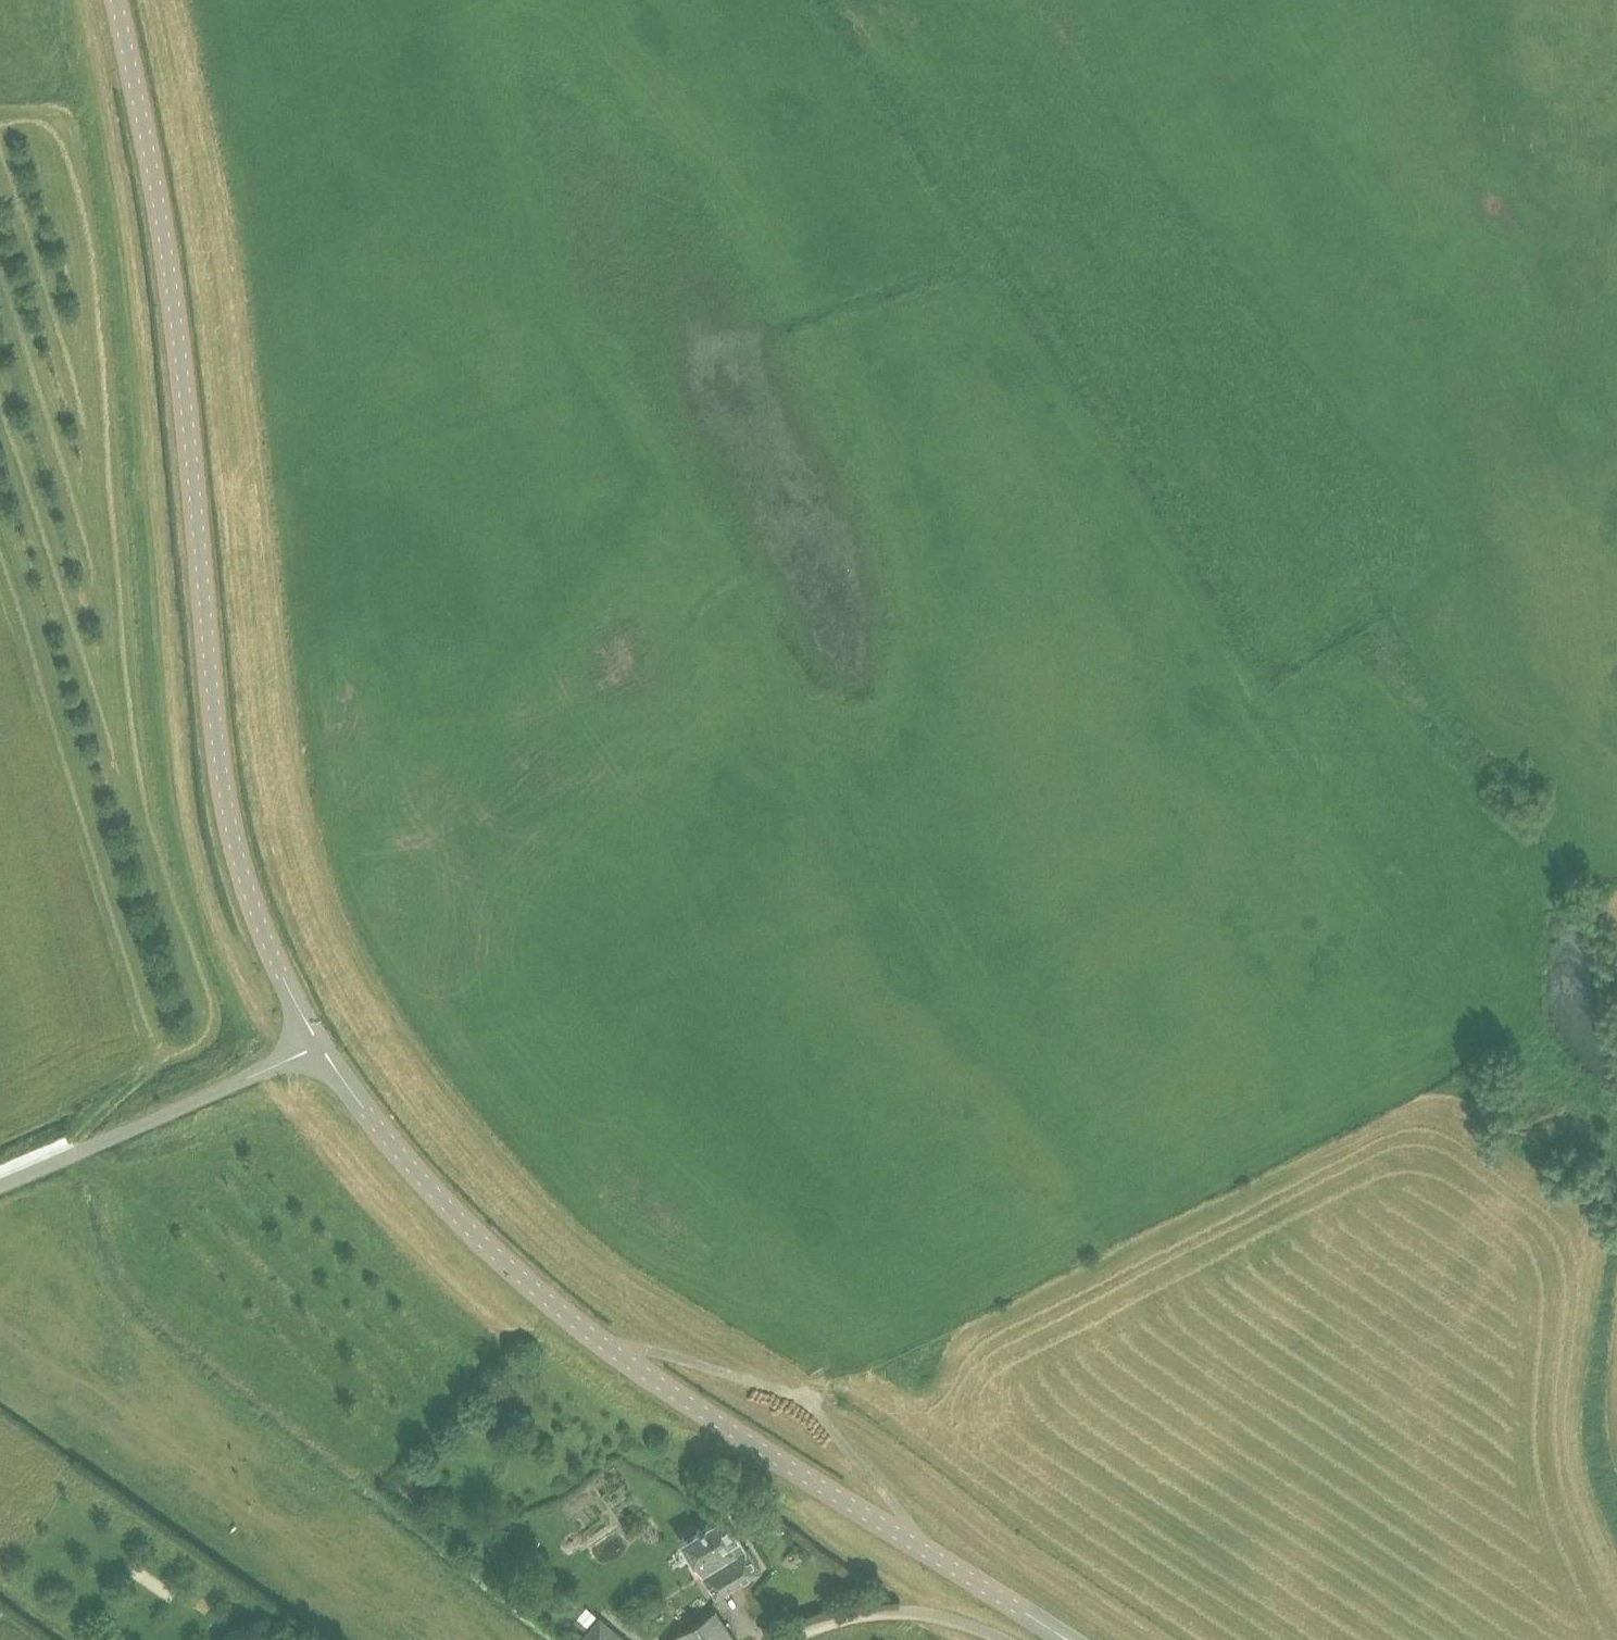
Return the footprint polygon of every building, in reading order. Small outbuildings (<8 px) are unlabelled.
[(704,1524),(739,1581),(759,1569),(724,1512),(704,1524)] [(716,1596),(739,1581),(704,1524),(680,1539),(716,1596)] [(808,1544),(802,1541),(795,1543),(791,1550),(794,1556),(800,1560),(807,1557),(810,1551),(808,1544)] [(716,1608),(667,1639),(737,1639),(716,1608)]
